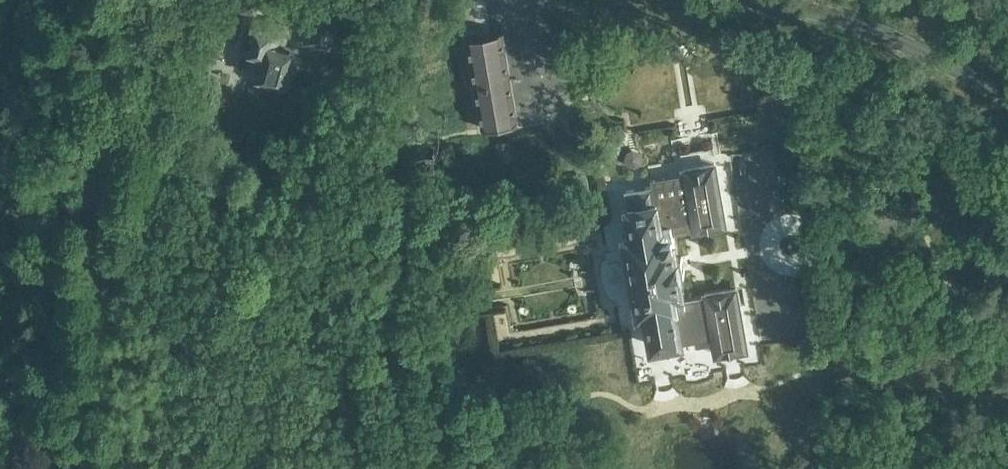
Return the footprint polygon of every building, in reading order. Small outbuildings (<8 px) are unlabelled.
[(256,13),(260,0),(233,0),(231,7),(256,13)] [(303,43),(332,51),(342,13),(313,5),(303,43)] [(286,29),(285,28),(286,24),(286,23),(254,15),(249,35),(253,36),(250,46),(248,52),(261,56),(256,77),(286,85),(296,47),(285,44),(286,43),(288,41),(289,38),(289,35),(287,31),(286,29)] [(499,29),(466,35),(482,126),(516,120),(499,29)] [(626,236),(645,348),(680,342),(683,345),(686,348),(690,349),(695,349),(699,348),(702,345),(704,342),(705,337),(710,337),(714,356),(749,350),(738,285),(702,291),(703,294),(685,297),(677,250),(673,231),(691,228),(692,232),(728,226),(716,160),(681,166),(682,173),(651,178),(652,185),(627,189),(629,205),(627,206),(628,215),(606,219),(610,239),(626,236)]
